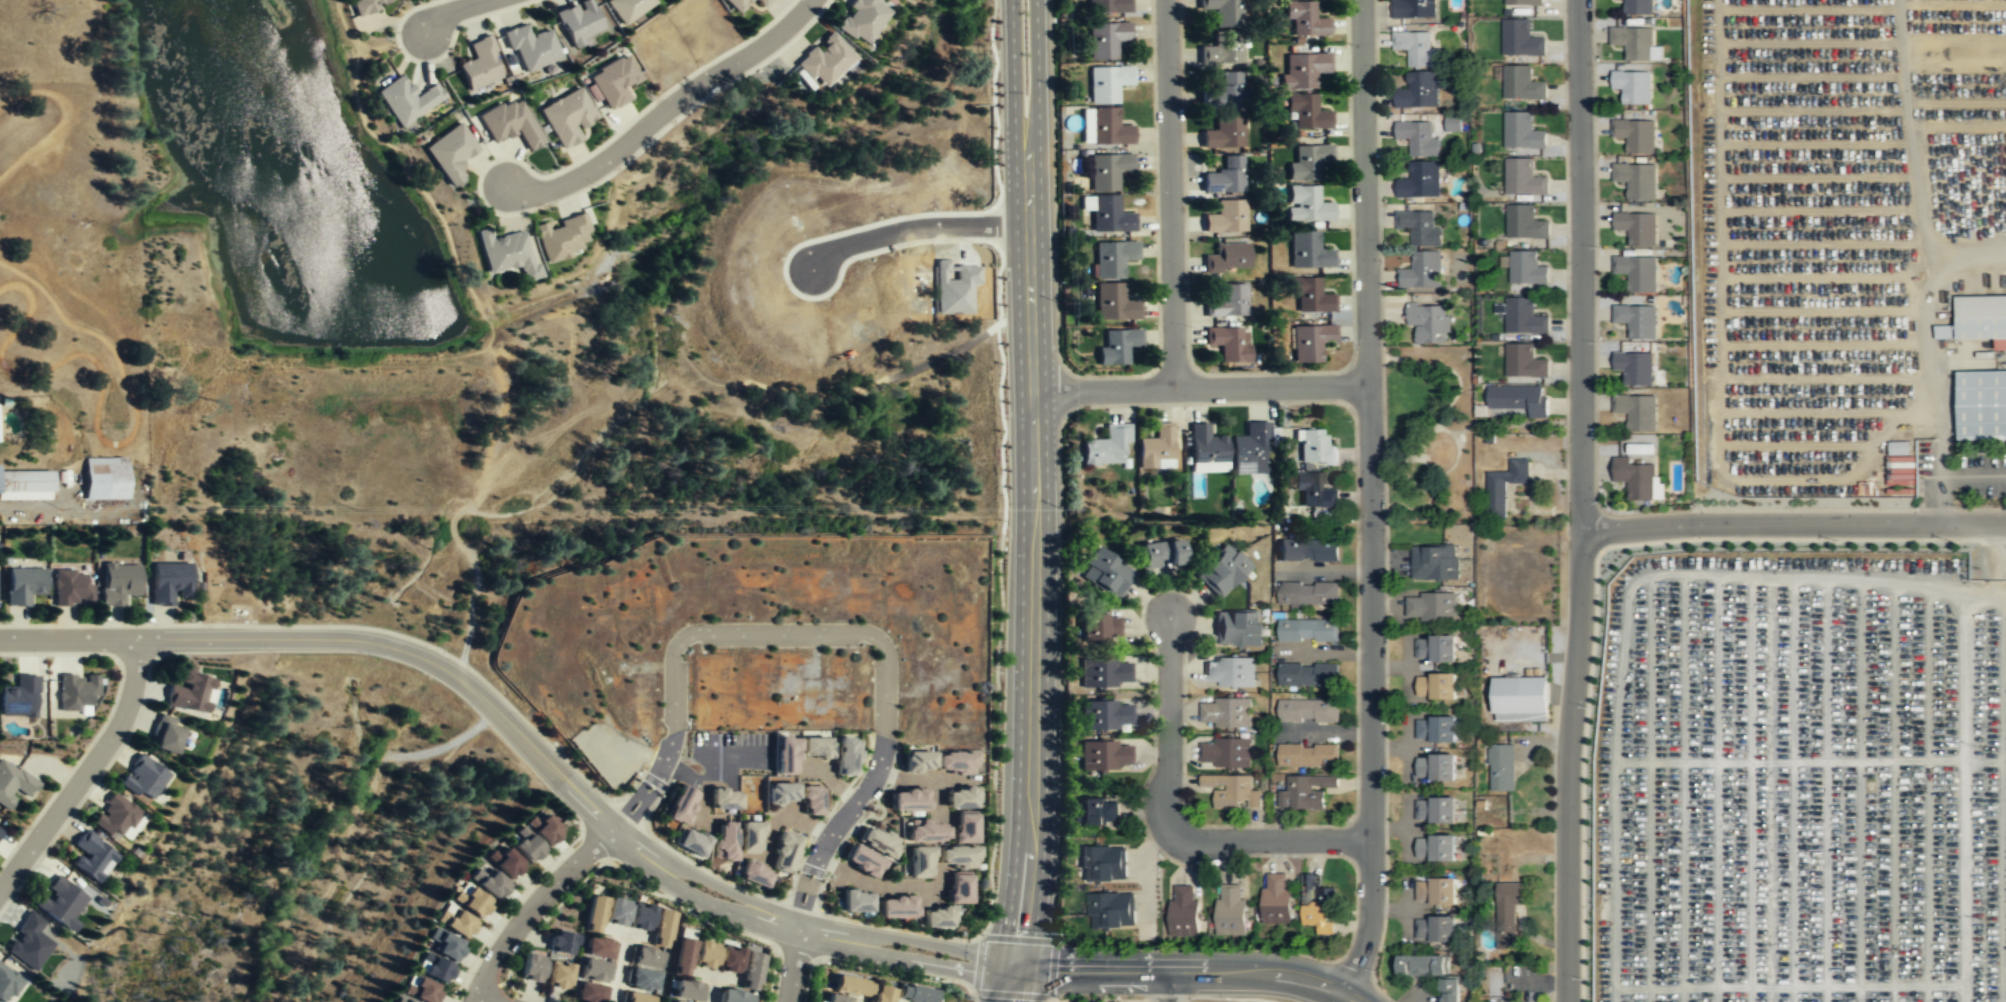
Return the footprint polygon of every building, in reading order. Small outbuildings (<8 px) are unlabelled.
[(350,1),(354,16),(396,4),(395,0),(353,0),(350,1)] [(569,48),(604,33),(590,0),(584,0),(554,13),(569,48)] [(651,0),(607,0),(604,2),(620,27),(654,4),(651,0)] [(736,15),(753,0),(723,0),(736,15)] [(761,8),(770,0),(753,0),(761,8)] [(881,0),(853,0),(835,28),(866,48),(892,7),(881,0)] [(1131,13),(1131,0),(1085,0),(1085,13),(1131,13)] [(1197,9),(1213,9),(1213,26),(1238,26),(1238,0),(1197,0),(1197,9)] [(1394,0),(1394,18),(1435,18),(1435,0),(1406,0),(1394,0)] [(1622,14),(1652,14),(1652,0),(1622,0),(1622,14)] [(1329,36),(1328,18),(1316,18),(1315,1),(1284,1),(1284,21),(1292,21),(1292,37),(1329,36)] [(1544,55),(1544,33),(1533,33),(1533,19),(1502,19),(1502,55),(1544,55)] [(1087,23),(1087,60),(1116,60),(1116,42),(1131,42),(1131,23),(1087,23)] [(504,30),(518,74),(560,60),(549,26),(526,34),(523,24),(504,30)] [(1651,28),(1609,27),(1609,46),(1624,47),(1624,61),(1660,61),(1660,47),(1651,47),(1651,28)] [(1241,32),(1216,32),(1216,46),(1199,46),(1199,65),(1241,65),(1241,32)] [(1430,32),(1393,32),(1393,51),(1408,51),(1408,67),(1438,67),(1438,47),(1430,47),(1430,32)] [(829,33),(795,66),(820,92),(854,59),(829,33)] [(504,78),(490,35),(468,42),(473,58),(458,63),(467,90),(504,78)] [(1330,54),(1282,55),(1283,90),(1317,89),(1317,74),(1331,74),(1330,54)] [(628,60),(606,66),(608,74),(600,76),(605,93),(635,85),(628,60)] [(1503,98),(1545,98),(1545,77),(1534,77),(1534,65),(1503,65),(1503,98)] [(1132,67),(1089,67),(1089,103),(1119,103),(1119,86),(1132,86),(1132,67)] [(1407,89),(1395,89),(1395,107),(1438,107),(1437,71),(1407,71),(1407,89)] [(1649,105),(1649,72),(1611,72),(1611,90),(1622,90),(1622,105),(1649,105)] [(1240,73),(1219,73),(1219,88),(1200,88),(1200,108),(1240,108),(1240,73)] [(396,129),(446,98),(436,81),(414,94),(402,74),(373,92),(396,129)] [(538,109),(559,150),(581,139),(576,129),(596,119),(579,87),(538,109)] [(544,142),(519,94),(477,117),(493,145),(517,132),(527,152),(544,142)] [(1287,94),(1287,113),(1295,113),(1295,129),(1331,129),(1331,110),(1318,110),(1318,94),(1287,94)] [(1133,144),(1133,125),(1120,125),(1120,108),(1082,108),(1082,144),(1133,144)] [(1545,148),(1545,130),(1534,130),(1534,112),(1504,112),(1504,148),(1545,148)] [(1446,115),(1446,131),(1461,131),(1461,115),(1446,115)] [(1201,131),(1201,148),(1243,148),(1243,119),(1214,119),(1214,131),(1201,131)] [(1653,121),(1611,121),(1611,139),(1626,139),(1626,154),(1653,154),(1653,121)] [(422,147),(448,188),(467,176),(458,163),(478,150),(460,122),(422,147)] [(1410,156),(1439,156),(1439,137),(1433,137),(1433,122),(1396,123),(1396,141),(1410,141),(1410,156)] [(1318,182),(1317,164),(1332,163),(1331,146),(1294,146),(1295,163),(1287,163),(1287,182),(1318,182)] [(1090,191),(1120,191),(1120,173),(1133,173),(1133,154),(1090,154),(1090,191)] [(1243,156),(1220,156),(1220,173),(1202,173),(1202,193),(1243,193),(1243,156)] [(1547,193),(1547,175),(1537,175),(1537,157),(1504,157),(1504,193),(1547,193)] [(1440,197),(1440,161),(1409,161),(1409,180),(1396,180),(1397,198),(1440,197)] [(1611,165),(1611,182),(1626,182),(1626,202),(1655,202),(1655,165),(1611,165)] [(1319,204),(1318,187),(1287,188),(1287,223),(1332,222),(1332,204),(1319,204)] [(1135,232),(1135,214),(1120,214),(1119,196),(1081,197),(1082,211),(1091,211),(1092,233),(1135,232)] [(1244,201),(1215,201),(1215,215),(1203,215),(1203,233),(1244,233),(1244,201)] [(1505,204),(1505,237),(1548,237),(1548,216),(1537,216),(1537,204),(1505,204)] [(534,225),(545,264),(581,254),(578,243),(590,240),(582,211),(559,218),(561,227),(549,230),(546,222),(534,225)] [(1441,227),(1433,227),(1434,213),(1396,212),(1396,230),(1411,230),(1411,245),(1441,246),(1441,227)] [(1628,231),(1628,247),(1654,247),(1654,214),(1612,214),(1612,231),(1628,231)] [(492,241),(488,229),(475,233),(488,275),(517,266),(522,282),(539,277),(525,230),(492,241)] [(1290,233),(1290,268),(1333,268),(1333,250),(1318,250),(1318,233),(1290,233)] [(1123,279),(1123,260),(1137,260),(1137,243),(1094,243),(1094,279),(1123,279)] [(1248,271),(1248,245),(1215,244),(1215,256),(1204,256),(1204,271),(1248,271)] [(1413,251),(1413,270),(1400,269),(1399,288),(1441,289),(1441,251),(1413,251)] [(1537,251),(1502,251),(1502,267),(1510,267),(1510,284),(1547,284),(1547,262),(1537,262),(1537,251)] [(1654,258),(1612,258),(1612,275),(1627,275),(1627,294),(1654,294),(1654,258)] [(1334,294),(1321,294),(1321,277),(1291,278),(1291,296),(1297,296),(1298,313),(1334,313),(1334,294)] [(1139,319),(1139,300),(1125,300),(1125,283),(1096,283),(1096,319),(1139,319)] [(1219,285),(1219,301),(1207,301),(1207,317),(1246,317),(1246,285),(1219,285)] [(1956,296),(1957,326),(1935,326),(1935,339),(1995,338),(1995,348),(2005,348),(2005,295),(1956,296)] [(1534,297),(1504,297),(1504,310),(1505,310),(1505,334),(1548,335),(1548,316),(1534,316),(1534,297)] [(1417,326),(1417,344),(1448,344),(1447,305),(1407,306),(1408,326),(1417,326)] [(1654,340),(1654,307),(1612,307),(1612,325),(1628,325),(1628,340),(1654,340)] [(1292,326),(1292,364),(1321,364),(1321,345),(1336,345),(1335,326),(1292,326)] [(1097,346),(1097,365),(1128,365),(1128,347),(1141,347),(1141,329),(1104,329),(1104,346),(1097,346)] [(1245,329),(1204,329),(1205,347),(1220,347),(1220,363),(1245,363),(1245,329)] [(1505,345),(1505,378),(1548,378),(1548,361),(1534,361),(1534,345),(1505,345)] [(1651,387),(1651,354),(1612,354),(1612,371),(1624,371),(1624,387),(1651,387)] [(2005,440),(2005,370),(1958,371),(1959,440),(2005,440)] [(1546,419),(1546,387),(1487,387),(1487,410),(1526,411),(1526,419),(1546,419)] [(1654,432),(1654,397),(1612,397),(1612,415),(1627,415),(1627,432),(1654,432)] [(1082,465),(1121,464),(1121,443),(1129,443),(1129,423),(1104,424),(1104,439),(1082,439),(1082,465)] [(1231,474),(1264,475),(1265,423),(1244,423),(1244,436),(1232,436),(1231,474)] [(1137,469),(1172,469),(1172,424),(1154,424),(1154,438),(1137,438),(1137,469)] [(1189,424),(1189,472),(1225,472),(1225,436),(1208,436),(1208,424),(1189,424)] [(1335,465),(1335,448),(1326,448),(1326,433),(1299,433),(1299,465),(1335,465)] [(1908,441),(1887,442),(1887,455),(1908,455),(1908,441)] [(1653,453),(1653,443),(1626,444),(1626,454),(1653,453)] [(124,457),(85,457),(84,457),(84,498),(126,498),(124,464),(124,457)] [(1487,517),(1506,516),(1506,482),(1529,482),(1528,458),(1511,458),(1512,471),(1487,471),(1487,517)] [(1654,464),(1631,465),(1631,458),(1613,458),(1613,482),(1626,482),(1627,499),(1664,499),(1663,478),(1654,478),(1654,464)] [(52,470),(0,471),(0,499),(52,499),(52,470)] [(1337,508),(1337,490),(1324,490),(1324,473),(1293,474),(1293,493),(1301,492),(1302,509),(1337,508)] [(1338,561),(1338,539),(1279,539),(1279,561),(1338,561)] [(1140,542),(1141,568),(1184,566),(1183,540),(1140,542)] [(1251,565),(1226,541),(1195,575),(1219,599),(1251,565)] [(1137,566),(1094,545),(1078,578),(1120,599),(1137,566)] [(1458,580),(1458,545),(1412,545),(1412,580),(1458,580)] [(140,563),(100,563),(100,606),(122,606),(122,595),(140,595),(140,563)] [(190,563),(151,563),(151,606),(173,606),(173,596),(190,596),(190,563)] [(29,606),(29,595),(45,595),(45,568),(6,568),(6,606),(29,606)] [(53,605),(92,605),(92,570),(53,570),(53,605)] [(1337,605),(1337,583),(1279,582),(1278,604),(1337,605)] [(1455,622),(1455,595),(1406,595),(1406,622),(1455,622)] [(1260,612),(1214,612),(1214,646),(1260,646),(1260,612)] [(1080,639),(1120,639),(1120,613),(1080,613),(1080,639)] [(1279,620),(1279,642),(1338,642),(1338,620),(1279,620)] [(1455,637),(1416,637),(1416,662),(1455,662),(1455,637)] [(1130,657),(1079,658),(1080,687),(1130,687),(1130,657)] [(1255,660),(1204,659),(1204,687),(1254,688),(1255,660)] [(1339,663),(1279,663),(1279,686),(1339,686),(1339,663)] [(167,686),(164,707),(207,715),(214,678),(182,673),(179,688),(167,686)] [(1,685),(0,714),(35,714),(36,699),(36,691),(39,691),(39,674),(16,674),(17,685),(1,685)] [(58,710),(89,710),(89,698),(96,698),(96,675),(58,675),(58,710)] [(1455,675),(1417,675),(1417,699),(1455,699),(1455,675)] [(1551,721),(1551,677),(1493,677),(1493,721),(1551,721)] [(1121,730),(1121,721),(1131,721),(1131,705),(1120,705),(1120,699),(1081,700),(1081,730),(1121,730)] [(1251,700),(1201,700),(1200,727),(1251,728),(1251,700)] [(1279,700),(1279,722),(1339,722),(1339,700),(1279,700)] [(177,755),(184,722),(156,716),(150,749),(177,755)] [(1455,717),(1416,717),(1416,742),(1455,742),(1455,717)] [(795,755),(826,756),(826,737),(796,736),(795,755)] [(796,737),(775,737),(775,774),(796,774),(796,737)] [(856,758),(857,738),(832,737),(831,774),(849,775),(850,758),(856,758)] [(1251,767),(1251,740),(1202,740),(1202,767),(1251,767)] [(1080,741),(1080,770),(1130,770),(1130,741),(1080,741)] [(1278,745),(1278,768),(1339,768),(1339,745),(1278,745)] [(1512,790),(1512,745),(1488,745),(1488,790),(1512,790)] [(118,783),(147,804),(168,775),(140,754),(118,783)] [(928,754),(906,754),(906,771),(928,771),(928,754)] [(936,754),(936,773),(974,773),(974,754),(936,754)] [(1455,755),(1416,755),(1416,781),(1455,781),(1455,755)] [(28,799),(38,783),(0,760),(0,807),(5,810),(16,792),(28,799)] [(1260,809),(1260,789),(1252,789),(1252,775),(1201,775),(1201,786),(1213,786),(1213,808),(1260,809)] [(1278,810),(1323,811),(1324,788),(1337,788),(1337,777),(1286,776),(1286,792),(1278,792),(1278,810)] [(796,803),(796,783),(767,783),(767,803),(796,803)] [(698,792),(679,784),(664,817),(683,826),(698,792)] [(818,814),(818,785),(798,785),(798,814),(818,814)] [(711,814),(739,814),(739,788),(711,788),(711,814)] [(886,810),(925,809),(924,788),(886,790),(886,810)] [(946,809),(969,809),(969,790),(946,790),(946,809)] [(111,793),(90,823),(115,841),(120,835),(126,839),(143,815),(111,793)] [(1079,824),(1120,824),(1120,798),(1079,798),(1079,824)] [(1455,799),(1416,799),(1416,824),(1455,824),(1455,799)] [(975,843),(975,814),(955,814),(955,843),(975,843)] [(530,826),(544,846),(560,835),(546,815),(530,826)] [(741,852),(762,852),(762,821),(741,821),(741,852)] [(736,822),(717,822),(717,860),(736,860),(736,822)] [(946,825),(909,825),(909,842),(946,842),(946,825)] [(898,843),(865,826),(857,843),(890,859),(898,843)] [(120,854),(84,827),(71,845),(79,851),(69,864),(96,884),(120,854)] [(701,858),(709,839),(682,828),(674,847),(701,858)] [(787,873),(804,837),(785,828),(768,864),(787,873)] [(529,864),(543,851),(523,830),(509,843),(529,864)] [(1416,837),(1417,861),(1454,861),(1454,837),(1416,837)] [(843,862),(876,879),(884,861),(851,845),(843,862)] [(1127,846),(1079,846),(1079,881),(1127,881),(1127,846)] [(509,880),(524,865),(505,847),(491,862),(509,880)] [(939,847),(939,866),(976,866),(976,847),(939,847)] [(930,878),(930,849),(911,849),(911,878),(930,878)] [(771,874),(748,859),(738,875),(761,890),(771,874)] [(469,878),(496,900),(509,883),(490,869),(485,876),(476,869),(469,878)] [(71,933),(79,922),(73,918),(88,896),(55,873),(32,906),(71,933)] [(969,874),(948,874),(948,903),(969,903),(969,874)] [(1316,934),(1333,934),(1334,888),(1315,888),(1315,874),(1302,874),(1301,925),(1316,925),(1316,934)] [(1263,925),(1290,925),(1290,875),(1263,875),(1263,925)] [(1455,878),(1416,878),(1416,904),(1455,904),(1455,878)] [(491,900),(464,882),(452,900),(480,918),(491,900)] [(1496,949),(1514,949),(1515,903),(1523,903),(1524,882),(1496,882),(1496,949)] [(1170,935),(1198,935),(1199,886),(1170,886),(1170,935)] [(1244,887),(1217,887),(1217,936),(1244,936),(1244,887)] [(871,892),(842,892),(842,913),(871,913),(871,892)] [(1094,919),(1094,927),(1134,927),(1134,893),(1087,893),(1087,919),(1094,919)] [(914,918),(914,896),(879,896),(879,918),(914,918)] [(600,933),(605,899),(590,897),(585,931),(600,933)] [(630,902),(610,898),(606,923),(626,927),(630,902)] [(465,939),(477,922),(448,903),(436,920),(465,939)] [(630,927),(650,931),(654,908),(635,904),(630,927)] [(651,943),(665,947),(676,913),(662,908),(651,943)] [(923,928),(952,928),(952,908),(923,908),(923,928)] [(47,921),(32,910),(17,930),(24,934),(18,942),(15,940),(8,950),(36,971),(57,943),(40,931),(47,921)] [(1457,917),(1416,917),(1416,941),(1457,941),(1457,917)] [(464,944),(435,926),(424,944),(453,962),(464,944)] [(697,931),(681,927),(672,973),(688,976),(697,931)] [(575,933),(550,931),(548,952),(574,954),(575,933)] [(612,959),(615,942),(587,936),(583,954),(612,959)] [(714,970),(719,945),(700,940),(694,965),(714,970)] [(659,969),(663,951),(636,945),(632,963),(659,969)] [(744,950),(723,947),(719,972),(740,975),(744,950)] [(453,965),(423,951),(414,969),(444,984),(453,965)] [(519,979),(539,983),(544,958),(524,953),(519,979)] [(763,956),(748,953),(741,988),(756,991),(763,956)] [(1447,977),(1447,955),(1396,955),(1396,976),(1439,976),(1439,1001),(1459,1001),(1459,977),(1447,977)] [(607,984),(611,965),(583,958),(579,977),(607,984)] [(3,962),(0,964),(0,1001),(4,1001),(22,988),(3,962)] [(567,991),(571,967),(550,963),(546,987),(567,991)] [(627,986),(654,991),(658,972),(630,967),(627,986)] [(422,1001),(433,1001),(439,987),(410,973),(401,993),(422,1001)] [(866,980),(829,975),(827,991),(864,996),(866,980)] [(702,1000),(703,983),(673,980),(672,998),(702,1000)] [(578,982),(573,1001),(577,1001),(604,1001),(607,990),(578,982)] [(894,990),(877,986),(872,1001),(891,1001),(894,990)] [(933,987),(899,990),(900,1001),(934,1001),(933,987)] [(718,990),(717,1001),(750,1001),(751,994),(718,990)] [(652,995),(625,992),(624,1001),(651,1001),(652,995)] [(847,997),(819,994),(818,1001),(847,1001),(847,997)]
